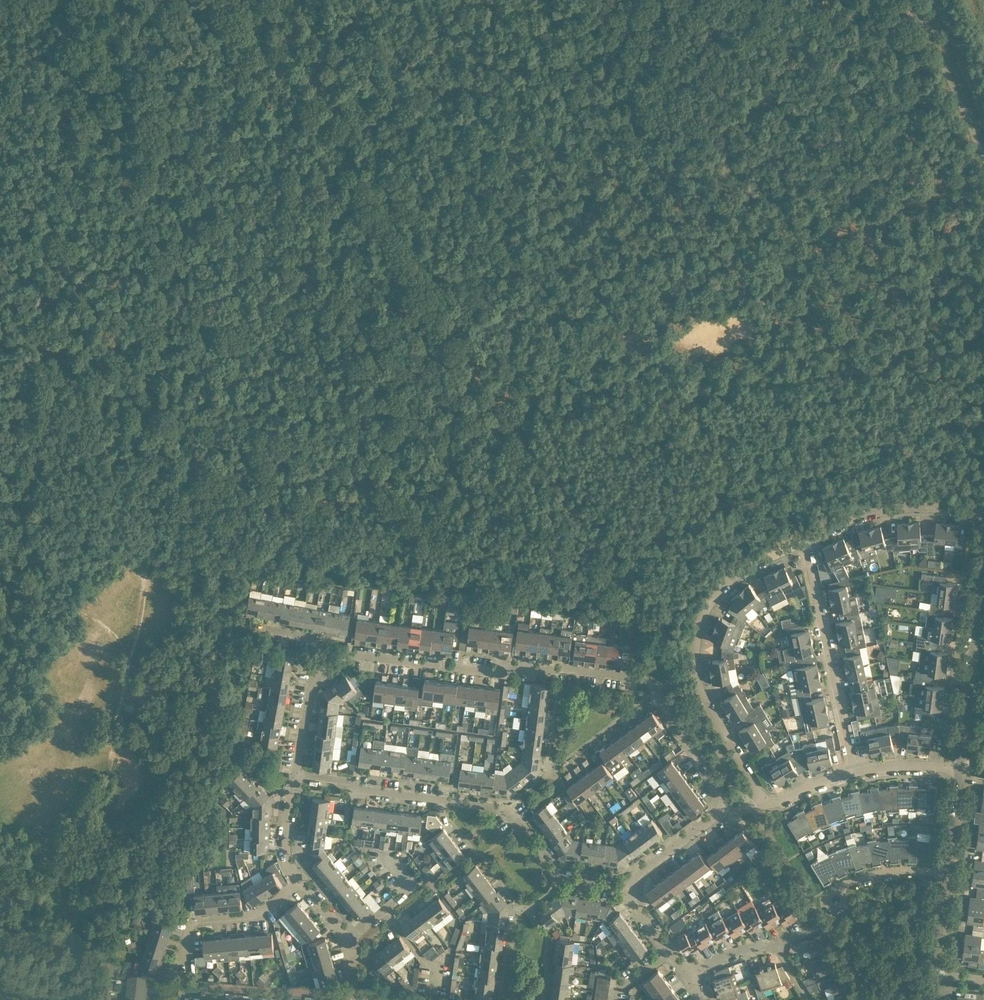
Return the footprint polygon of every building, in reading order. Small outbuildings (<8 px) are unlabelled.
[(910,547),(908,522),(897,523),(898,535),(891,536),(893,549),(893,550),(910,549),(910,547)] [(920,522),(908,522),(910,547),(916,547),(919,550),(927,550),(927,554),(928,534),(921,534),(920,522)] [(945,541),(947,523),(936,522),(935,534),(928,534),(927,554),(934,554),(934,540),(945,541)] [(959,525),(947,523),(945,541),(955,542),(954,552),(961,553),(963,537),(957,537),(959,525)] [(881,526),(870,529),(874,546),(885,543),(887,550),(893,549),(891,536),(884,538),(881,526)] [(874,546),(870,529),(859,532),(862,544),(855,546),(860,558),(877,553),(874,546)] [(860,558),(855,546),(849,549),(844,537),(833,542),(844,565),(854,560),(856,565),(862,563),(860,558)] [(844,565),(833,542),(823,547),(828,558),(823,561),(828,572),(844,565)] [(940,567),(942,560),(923,556),(921,563),(940,567)] [(801,586),(796,574),(790,577),(785,566),(774,571),(785,593),(801,586)] [(787,597),(785,593),(774,571),(764,576),(770,587),(763,590),(769,601),(771,605),(787,597)] [(946,575),(934,574),(933,580),(928,579),(927,590),(931,591),(956,594),(958,583),(945,581),(946,575)] [(846,585),(853,583),(852,577),(839,580),(841,586),(829,589),(831,600),(849,596),(846,585)] [(749,584),(740,591),(752,605),(753,604),(756,610),(760,607),(761,608),(766,604),(764,602),(768,599),(769,601),(763,590),(757,593),(749,584)] [(874,600),(883,601),(884,594),(894,595),(895,588),(877,585),(874,600)] [(752,605),(740,591),(731,598),(735,602),(733,605),(732,604),(728,610),(735,614),(735,615),(739,618),(744,621),(748,616),(745,611),(752,605)] [(955,606),(956,594),(938,592),(937,603),(930,602),(929,608),(942,610),(942,604),(955,606)] [(855,594),(849,596),(831,600),(833,611),(839,610),(840,616),(847,614),(859,611),(855,594)] [(258,615),(261,598),(249,595),(246,613),(258,615)] [(280,619),(283,602),(284,597),(273,595),(272,600),(269,617),(280,619)] [(269,617),(272,600),(261,598),(258,615),(269,617)] [(291,621),(294,604),(283,602),(280,619),(291,621)] [(303,623),(306,606),(294,604),(291,621),(303,623)] [(317,608),(306,606),(303,623),(314,625),(317,608)] [(325,627),(328,610),(317,608),(314,625),(325,627)] [(941,616),(942,610),(929,608),(928,614),(927,614),(926,625),(952,629),(953,618),(941,616)] [(336,629),(339,612),(328,610),(325,627),(336,629)] [(863,628),(860,617),(859,611),(847,614),(848,620),(836,623),(838,634),(856,630),(856,629),(863,628)] [(348,632),(349,622),(351,614),(339,612),(336,629),(348,632)] [(746,622),(744,621),(735,615),(730,621),(719,617),(715,627),(732,634),(731,634),(738,636),(740,637),(746,622)] [(366,637),(369,619),(357,618),(355,635),(366,637)] [(377,638),(379,621),(369,619),(366,637),(377,638)] [(420,644),(422,626),(423,621),(412,620),(411,625),(409,642),(420,644)] [(444,624),(444,629),(441,647),(452,648),(454,640),(458,640),(461,622),(445,620),(444,624)] [(388,640),(390,622),(379,621),(377,638),(388,640)] [(478,644),(481,626),(470,625),(469,627),(466,627),(467,622),(462,621),(460,638),(461,638),(459,649),(472,651),(473,643),(478,644)] [(516,645),(515,653),(520,654),(521,646),(527,647),(529,630),(530,622),(519,621),(518,628),(517,635),(516,645)] [(398,641),(401,624),(390,622),(388,640),(398,641)] [(805,629),(803,623),(800,624),(790,626),(786,627),(789,644),(794,643),(812,640),(809,628),(805,629)] [(409,642),(411,625),(401,624),(398,641),(409,642)] [(950,640),(952,629),(926,625),(923,625),(922,634),(918,634),(917,642),(937,644),(938,638),(950,640)] [(431,645),(433,628),(422,626),(420,644),(431,645)] [(489,645),(491,628),(481,626),(478,644),(477,651),(482,652),(483,644),(489,645)] [(537,648),(536,656),(541,657),(542,649),(548,650),(550,633),(551,627),(540,626),(540,631),(537,648)] [(738,636),(731,634),(732,634),(715,627),(711,638),(722,642),(722,650),(727,651),(733,651),(732,651),(734,651),(735,646),(738,636)] [(441,647),(444,629),(433,628),(431,645),(441,647)] [(500,646),(502,629),(491,628),(489,645),(488,653),(493,654),(494,646),(500,646)] [(573,632),(573,630),(562,628),(562,634),(561,634),(559,651),(558,659),(563,660),(564,652),(570,653),(573,632)] [(860,647),(867,645),(863,628),(856,630),(838,634),(841,645),(853,642),(854,648),(860,647)] [(511,648),(512,638),(513,631),(502,629),(500,646),(499,654),(504,655),(505,647),(511,648)] [(540,631),(529,630),(527,647),(526,655),(530,655),(531,648),(537,648),(540,631)] [(585,658),(588,634),(573,632),(570,653),(574,653),(574,656),(573,664),(578,665),(579,657),(585,658)] [(559,651),(561,634),(550,633),(548,650),(547,658),(552,658),(553,650),(559,651)] [(595,659),(598,636),(588,634),(585,658),(584,665),(588,666),(589,658),(595,659)] [(606,660),(608,643),(609,637),(598,636),(595,659),(594,667),(599,667),(600,660),(606,660)] [(802,653),(814,651),(812,640),(794,643),(789,644),(790,646),(783,648),(786,663),(798,660),(803,659),(802,653)] [(936,650),(937,644),(917,642),(916,650),(920,651),(919,660),(920,660),(947,663),(949,652),(936,650)] [(617,662),(619,645),(608,643),(606,660),(605,668),(610,669),(611,661),(617,662)] [(630,646),(620,645),(619,645),(617,662),(616,670),(621,670),(622,662),(634,664),(636,652),(630,652),(630,646)] [(847,656),(844,656),(846,668),(864,664),(860,647),(854,648),(846,650),(847,656)] [(736,667),(733,651),(727,651),(722,650),(721,658),(709,660),(711,672),(729,669),(736,667)] [(294,656),(276,653),(274,665),(292,668),(294,656)] [(893,655),(891,673),(900,674),(902,656),(893,655)] [(804,665),(803,659),(798,660),(786,663),(788,669),(792,668),(795,679),(819,674),(817,662),(804,665)] [(946,675),(947,663),(920,660),(918,670),(916,670),(915,677),(933,679),(933,673),(946,675)] [(867,681),(864,664),(846,668),(848,679),(852,678),(853,684),(867,681)] [(290,679),(292,668),(274,665),(272,676),(290,679)] [(731,680),(729,669),(711,672),(713,683),(725,681),(728,688),(733,686),(731,680)] [(765,671),(758,674),(763,687),(770,684),(765,671)] [(821,685),(819,674),(795,679),(798,696),(811,693),(809,687),(821,685)] [(355,687),(346,675),(337,682),(348,696),(352,701),(363,693),(358,685),(355,687)] [(287,690),(290,679),(272,676),(270,687),(287,690)] [(888,692),(895,691),(892,676),(886,677),(888,692)] [(914,677),(913,684),(916,684),(914,694),(925,695),(943,698),(944,687),(932,685),(933,679),(915,677),(914,677)] [(433,698),(436,680),(425,679),(424,687),(419,686),(417,703),(433,705),(433,698)] [(852,697),(853,702),(871,698),(878,696),(874,679),(867,681),(853,684),(855,690),(851,690),(851,692),(849,692),(850,698),(852,697)] [(337,682),(336,680),(324,690),(320,687),(319,691),(339,702),(348,696),(337,682)] [(385,699),(387,682),(376,680),(373,698),(385,699)] [(444,699),(447,682),(436,680),(433,698),(444,699)] [(395,701),(398,683),(387,682),(385,699),(395,701)] [(457,683),(447,682),(444,699),(455,701),(457,683)] [(406,702),(408,685),(398,683),(395,701),(406,702)] [(466,702),(468,685),(457,683),(455,701),(466,702)] [(548,697),(549,685),(531,683),(530,695),(548,697)] [(727,711),(742,701),(748,698),(746,696),(747,693),(745,690),(743,690),(739,683),(734,686),(733,686),(728,688),(731,694),(721,701),(727,711)] [(285,702),(287,690),(270,687),(262,685),(261,690),(264,690),(262,698),(268,699),(268,698),(285,702)] [(417,703),(419,686),(408,685),(406,702),(405,709),(416,711),(417,703)] [(476,703),(479,686),(468,685),(466,702),(476,703)] [(476,703),(476,709),(486,711),(487,705),(489,687),(479,686),(476,703)] [(501,689),(489,687),(487,705),(498,706),(501,689)] [(338,713),(339,702),(319,691),(317,694),(321,696),(319,710),(320,711),(321,710),(338,713)] [(809,711),(826,708),(824,696),(812,699),(811,693),(798,696),(800,702),(802,712),(802,713),(809,711)] [(546,708),(548,697),(530,695),(528,706),(546,708)] [(941,709),(943,698),(925,695),(923,705),(915,704),(914,712),(928,714),(929,708),(941,709)] [(283,713),(285,702),(268,698),(268,699),(266,710),(283,713)] [(746,719),(764,708),(761,703),(754,707),(748,698),(742,701),(727,711),(733,720),(743,714),(746,719)] [(873,709),(871,698),(853,702),(856,713),(868,710),(869,716),(881,713),(880,707),(873,709)] [(545,720),(546,708),(528,706),(527,717),(545,720)] [(760,731),(765,728),(760,718),(767,714),(764,708),(746,719),(750,724),(739,731),(745,740),(760,731)] [(829,719),(826,708),(809,711),(811,722),(805,724),(806,730),(818,727),(817,721),(829,719)] [(281,724),(283,713),(266,710),(264,721),(281,724)] [(337,724),(338,713),(321,710),(320,711),(319,722),(337,724)] [(667,731),(653,712),(652,712),(651,710),(647,713),(648,715),(644,719),(654,732),(658,737),(667,731)] [(543,731),(545,720),(527,717),(521,716),(519,728),(525,729),(543,731)] [(644,719),(642,717),(638,719),(640,721),(635,725),(645,739),(654,732),(644,719)] [(279,735),(281,724),(264,721),(259,720),(257,731),(262,732),(279,735)] [(335,735),(337,724),(319,722),(318,733),(335,735)] [(635,725),(634,723),(630,726),(631,728),(626,731),(626,732),(637,745),(645,739),(635,725)] [(891,738),(900,736),(899,723),(878,728),(879,735),(883,752),(894,750),(891,738)] [(921,726),(910,725),(899,723),(900,736),(908,737),(906,749),(918,751),(920,733),(921,726)] [(765,749),(775,742),(771,736),(772,734),(769,731),(767,731),(765,728),(760,731),(745,740),(751,750),(761,744),(765,749)] [(879,735),(878,728),(860,732),(863,744),(869,743),(872,755),(883,752),(879,735)] [(542,742),(543,731),(525,729),(524,740),(542,742)] [(626,732),(626,731),(625,729),(621,732),(623,734),(618,738),(628,752),(637,745),(626,732)] [(277,747),(279,735),(262,732),(260,743),(277,747)] [(334,746),(335,735),(318,733),(316,744),(334,746)] [(937,735),(927,734),(920,733),(918,751),(929,752),(931,740),(937,741),(937,735)] [(618,738),(616,736),(612,739),(614,741),(609,744),(609,745),(619,758),(620,758),(628,752),(618,738)] [(830,751),(835,750),(832,736),(825,737),(827,746),(817,748),(821,766),(832,763),(830,751)] [(370,765),(373,747),(371,747),(371,742),(371,741),(369,739),(367,739),(365,740),(364,741),(363,746),(361,745),(359,763),(370,765)] [(540,753),(542,742),(524,740),(523,751),(540,753)] [(619,758),(609,745),(609,744),(608,742),(604,745),(605,747),(601,751),(599,749),(595,751),(599,756),(602,761),(612,774),(625,765),(620,758),(619,758)] [(821,766),(817,748),(816,744),(814,742),(803,744),(802,747),(796,749),(799,758),(807,756),(810,768),(821,766)] [(792,762),(799,758),(796,749),(793,743),(786,746),(788,752),(777,757),(778,758),(777,759),(789,779),(799,773),(792,762)] [(332,758),(334,746),(316,744),(315,755),(332,758)] [(415,774),(419,748),(408,746),(407,751),(407,754),(406,754),(404,769),(404,772),(415,774)] [(382,766),(384,748),(373,747),(370,765),(382,766)] [(393,768),(395,750),(384,748),(382,766),(393,768)] [(427,775),(429,757),(430,750),(419,748),(415,774),(427,775)] [(406,754),(407,754),(407,751),(395,750),(393,768),(404,769),(406,754)] [(440,759),(438,777),(449,778),(451,767),(454,767),(455,753),(441,751),(440,759)] [(542,753),(540,753),(523,751),(521,761),(542,773),(544,770),(540,768),(542,753)] [(331,769),(332,759),(332,758),(315,755),(313,767),(331,769)] [(438,777),(440,759),(429,757),(427,775),(438,777)] [(789,779),(777,759),(770,763),(768,762),(761,766),(768,777),(773,774),(779,785),(789,779)] [(664,779),(678,769),(680,768),(677,764),(675,765),(672,760),(653,774),(660,783),(664,779)] [(540,776),(542,773),(521,761),(513,768),(525,783),(537,774),(540,776)] [(613,775),(612,774),(602,761),(594,768),(604,782),(613,775)] [(654,769),(651,765),(643,771),(646,776),(650,772),(654,769)] [(646,776),(643,771),(639,767),(630,773),(634,778),(637,782),(646,776)] [(470,787),(472,770),(461,768),(458,786),(470,787)] [(514,792),(525,783),(513,768),(505,774),(511,797),(515,796),(514,792)] [(604,782),(594,768),(585,774),(596,788),(604,782)] [(241,769),(234,776),(228,781),(237,790),(249,777),(241,769)] [(682,774),(678,769),(664,779),(671,788),(685,778),(687,776),(684,772),(682,774)] [(481,789),(484,771),(472,770),(470,787),(481,789)] [(493,790),(495,773),(484,771),(481,789),(492,790),(493,790)] [(511,797),(505,774),(495,773),(493,790),(492,790),(492,792),(507,794),(508,798),(511,797)] [(596,788),(585,774),(576,781),(587,795),(596,788)] [(257,785),(249,777),(237,790),(245,798),(259,784),(258,784),(257,785)] [(688,783),(685,778),(671,788),(666,791),(673,800),(691,786),(691,787),(693,785),(690,781),(688,783)] [(587,795),(576,781),(567,788),(578,802),(587,795)] [(269,795),(259,784),(245,798),(252,805),(274,796),(273,793),(269,795)] [(897,788),(898,788),(898,785),(898,784),(889,784),(889,785),(890,785),(890,788),(879,790),(878,790),(881,808),(891,807),(891,810),(890,810),(899,810),(899,809),(899,807),(898,807),(897,788)] [(917,788),(917,785),(918,785),(918,784),(909,784),(910,784),(909,788),(898,788),(897,788),(898,807),(899,807),(909,806),(909,809),(908,809),(908,810),(917,810),(917,809),(916,809),(916,807),(917,788)] [(929,789),(917,788),(916,807),(926,807),(926,810),(925,810),(934,811),(937,786),(928,785),(929,785),(929,789)] [(625,791),(632,799),(637,795),(631,786),(625,791)] [(695,791),(691,787),(691,786),(673,800),(679,809),(698,795),(700,794),(697,790),(695,791)] [(878,790),(879,790),(878,786),(879,786),(870,787),(871,791),(860,793),(859,793),(863,811),(873,809),(874,812),(873,812),(873,813),(882,811),(881,811),(881,808),(878,790)] [(859,793),(860,793),(859,790),(859,789),(850,791),(851,791),(852,794),(841,798),(846,816),(856,813),(856,815),(856,816),(865,814),(864,814),(863,811),(859,793)] [(841,798),(840,795),(840,794),(832,796),(832,797),(833,797),(833,800),(823,804),(822,804),(830,823),(830,822),(839,818),(840,820),(839,821),(848,819),(848,818),(847,818),(846,816),(841,798)] [(223,803),(228,798),(225,795),(220,800),(223,803)] [(701,800),(698,795),(679,809),(686,818),(691,814),(694,818),(702,813),(699,809),(705,804),(704,804),(706,802),(703,798),(701,800)] [(275,800),(274,796),(252,805),(252,815),(269,816),(271,816),(271,801),(275,800)] [(329,811),(330,800),(331,799),(313,797),(311,808),(329,811)] [(226,806),(231,801),(228,798),(223,803),(226,806)] [(822,804),(823,804),(821,801),(822,801),(822,800),(813,804),(814,804),(815,807),(805,812),(815,832),(815,831),(814,829),(822,825),(823,827),(823,828),(831,824),(830,823),(822,804)] [(539,823),(553,813),(546,803),(532,814),(539,823)] [(364,825),(366,807),(354,806),(352,824),(364,825)] [(375,827),(377,809),(366,807),(364,825),(375,827)] [(334,812),(329,811),(311,808),(310,820),(328,822),(328,823),(333,823),(334,812)] [(805,812),(803,809),(804,809),(804,808),(796,812),(796,813),(798,816),(788,822),(799,841),(800,840),(798,837),(806,832),(808,835),(807,835),(807,836),(815,832),(805,812)] [(386,828),(389,810),(377,809),(375,827),(386,828)] [(398,829),(400,812),(389,810),(386,828),(398,829)] [(409,831),(411,813),(400,812),(398,829),(406,831),(404,834),(403,846),(407,847),(408,839),(409,831)] [(420,832),(423,815),(411,813),(409,831),(420,832)] [(442,822),(439,817),(436,815),(428,813),(426,825),(433,830),(440,824),(442,822)] [(546,832),(560,821),(553,813),(539,823),(546,832)] [(653,840),(662,833),(652,819),(651,819),(646,813),(637,819),(642,826),(653,840)] [(269,827),(269,816),(252,815),(251,827),(269,827)] [(677,831),(668,818),(666,819),(665,819),(661,822),(671,835),(677,831)] [(326,833),(327,822),(328,823),(328,822),(310,820),(308,831),(326,833)] [(553,841),(567,831),(560,821),(546,832),(552,841),(553,841)] [(433,830),(427,834),(430,838),(443,828),(440,824),(433,830)] [(653,840),(642,826),(633,832),(644,847),(653,840)] [(269,838),(269,827),(251,827),(251,838),(269,838)] [(451,837),(444,828),(443,828),(430,838),(437,848),(451,837)] [(743,829),(734,836),(744,850),(754,843),(743,829)] [(324,849),(326,833),(308,831),(307,842),(312,843),(310,853),(324,849)] [(561,860),(573,839),(567,831),(553,841),(552,841),(551,842),(560,854),(558,858),(561,860)] [(928,858),(930,837),(931,833),(917,831),(917,835),(909,835),(909,856),(909,860),(908,860),(908,861),(917,861),(916,860),(916,856),(928,858)] [(644,847),(633,832),(624,839),(635,853),(644,847)] [(909,856),(909,835),(908,835),(908,836),(909,836),(909,839),(896,838),(896,836),(897,836),(897,835),(889,836),(891,857),(890,857),(891,861),(890,861),(890,862),(899,861),(899,860),(898,856),(909,856)] [(744,850),(734,836),(725,842),(736,856),(744,850)] [(891,857),(889,836),(888,836),(888,837),(889,839),(876,841),(876,838),(868,839),(873,860),(872,860),(873,864),(873,865),(882,863),(881,862),(880,858),(890,857),(891,857)] [(458,846),(451,837),(437,848),(444,857),(458,846)] [(269,850),(269,838),(251,838),(251,850),(269,850)] [(581,858),(583,841),(573,839),(561,860),(564,861),(566,858),(581,860),(581,858)] [(636,855),(635,853),(624,839),(616,845),(622,869),(625,868),(624,864),(636,855)] [(873,860),(868,839),(867,839),(868,840),(869,843),(856,845),(856,843),(856,842),(848,845),(855,865),(856,869),(855,869),(856,870),(864,867),(864,866),(863,866),(862,862),(872,860),(873,860)] [(592,860),(594,842),(583,841),(581,858),(592,860)] [(603,861),(606,844),(594,842),(592,860),(603,861)] [(736,856),(725,842),(717,849),(727,863),(736,856)] [(622,869),(616,845),(606,844),(603,861),(603,863),(617,865),(618,869),(622,869)] [(855,865),(848,845),(847,845),(848,846),(848,845),(849,848),(837,852),(836,850),(837,849),(836,849),(829,852),(838,872),(839,875),(839,876),(847,872),(845,868),(855,865)] [(465,855),(458,846),(444,857),(451,866),(465,855)] [(320,873),(334,861),(324,849),(310,853),(317,861),(313,864),(320,873)] [(727,863),(717,849),(708,856),(718,870),(727,863)] [(354,860),(360,855),(357,851),(351,856),(354,860)] [(700,852),(691,858),(701,872),(710,866),(700,852)] [(838,872),(829,852),(828,853),(830,856),(819,861),(818,858),(811,862),(824,884),(831,880),(830,880),(828,876),(838,872)] [(982,855),(981,860),(975,859),(974,872),(983,874),(983,855),(982,855)] [(701,872),(691,858),(682,865),(693,879),(701,872)] [(361,868),(367,864),(364,860),(359,865),(361,868)] [(274,861),(269,864),(268,866),(266,869),(266,870),(267,872),(267,873),(268,874),(263,876),(272,891),(282,885),(276,875),(281,871),(274,861)] [(328,881),(341,870),(334,861),(320,873),(328,881)] [(364,872),(370,867),(367,864),(361,868),(364,872)] [(462,875),(468,883),(469,884),(483,874),(476,864),(462,875)] [(693,879),(682,865),(673,871),(684,885),(693,879)] [(335,890),(349,879),(341,870),(328,881),(335,890)] [(684,885),(673,871),(665,878),(675,892),(684,885)] [(974,872),(972,885),(978,886),(977,892),(983,892),(983,874),(974,872)] [(490,883),(483,874),(469,884),(476,893),(490,883)] [(272,891),(263,876),(253,882),(262,897),(272,891)] [(376,886),(382,881),(379,878),(373,883),(376,886)] [(675,892),(665,878),(656,884),(667,898),(675,892)] [(342,899),(356,888),(349,879),(335,890),(342,899)] [(379,889),(384,885),(382,881),(376,886),(379,889)] [(262,897),(253,882),(243,889),(252,903),(262,897)] [(497,892),(497,891),(490,883),(476,893),(483,902),(497,892)] [(230,907),(229,891),(223,891),(223,884),(217,884),(217,892),(219,909),(230,907)] [(667,898),(656,884),(647,891),(657,905),(667,898)] [(709,896),(714,902),(719,898),(718,897),(727,890),(723,886),(709,896)] [(207,910),(206,893),(195,894),(194,887),(187,887),(189,899),(195,899),(196,911),(207,910)] [(349,908),(363,896),(356,888),(342,899),(349,908)] [(242,906),(241,896),(240,889),(229,891),(230,907),(242,906)] [(574,915),(577,895),(564,893),(563,889),(560,890),(566,913),(574,915)] [(498,890),(497,891),(497,892),(483,902),(489,911),(512,904),(511,901),(507,902),(498,890)] [(566,913),(560,890),(557,891),(558,895),(546,904),(547,905),(558,919),(566,913)] [(444,894),(449,899),(453,897),(448,891),(444,894)] [(219,909),(217,892),(206,893),(207,910),(219,909)] [(977,892),(977,897),(970,896),(969,909),(983,911),(983,892),(977,892)] [(799,914),(787,893),(772,902),(776,907),(779,913),(781,917),(781,918),(786,925),(791,921),(790,920),(799,914)] [(587,916),(590,899),(579,897),(579,895),(577,895),(574,915),(587,916)] [(375,911),(369,904),(363,896),(349,908),(357,917),(361,914),(365,919),(375,911)] [(439,897),(430,904),(441,918),(450,911),(439,897)] [(457,903),(453,897),(449,899),(453,905),(457,903)] [(603,919),(610,907),(606,906),(601,905),(601,900),(590,899),(587,916),(603,919)] [(305,911),(298,901),(285,912),(292,921),(305,911)] [(779,913),(776,907),(772,902),(763,908),(761,905),(757,908),(761,916),(764,921),(768,928),(774,925),(772,923),(781,918),(781,917),(779,913)] [(441,918),(430,904),(421,911),(432,925),(441,918)] [(513,908),(512,904),(489,911),(488,921),(505,923),(507,924),(509,909),(513,908)] [(547,905),(538,912),(548,926),(558,919),(547,905)] [(460,914),(464,912),(462,910),(461,908),(459,906),(456,909),(460,914)] [(755,927),(764,921),(761,916),(757,908),(755,906),(741,914),(744,920),(747,926),(751,932),(756,929),(755,927)] [(616,914),(613,910),(610,907),(603,919),(613,932),(627,921),(620,911),(616,914)] [(983,914),(983,911),(969,909),(967,922),(973,923),(973,928),(983,930),(983,924),(983,914)] [(738,931),(747,926),(744,920),(741,914),(738,910),(724,919),(727,925),(731,931),(734,937),(739,933),(738,931)] [(313,919),(305,911),(292,921),(300,930),(313,919)] [(432,925),(421,911),(412,918),(423,932),(432,925)] [(154,923),(142,919),(138,920),(140,927),(145,925),(152,928),(171,933),(173,927),(171,926),(172,921),(163,918),(156,916),(154,923)] [(722,937),(731,931),(727,925),(724,919),(722,916),(712,922),(711,919),(706,922),(711,930),(715,937),(717,942),(723,938),(722,937)] [(423,932),(412,918),(403,925),(414,939),(423,932)] [(320,929),(313,919),(300,930),(307,939),(320,929)] [(504,934),(505,923),(488,921),(486,932),(504,934)] [(619,941),(634,930),(627,921),(613,932),(608,935),(615,944),(619,941)] [(706,943),(715,937),(711,930),(706,922),(692,930),(695,936),(700,946),(701,948),(707,944),(706,943)] [(169,940),(171,933),(152,928),(149,939),(165,944),(166,940),(169,940)] [(981,935),(983,936),(983,935),(983,930),(973,928),(972,934),(966,933),(964,946),(980,948),(981,935)] [(267,930),(260,931),(262,950),(274,949),(272,932),(268,932),(267,930)] [(641,939),(634,930),(619,941),(626,950),(641,939)] [(695,936),(692,930),(686,934),(685,932),(675,938),(685,953),(694,947),(695,949),(700,946),(695,936)] [(262,950),(260,931),(253,931),(253,934),(249,934),(251,951),(262,950)] [(251,951),(249,934),(245,935),(245,932),(237,933),(239,952),(251,951)] [(502,946),(504,934),(486,932),(485,943),(499,945),(499,946),(502,946)] [(230,936),(226,936),(228,953),(228,959),(240,958),(239,952),(237,933),(230,934),(230,936)] [(228,953),(226,936),(222,937),(222,934),(215,935),(217,954),(228,953)] [(217,954),(215,935),(208,936),(208,938),(203,938),(205,955),(195,956),(196,964),(201,963),(201,964),(206,963),(206,959),(212,959),(211,955),(217,954)] [(400,936),(390,943),(401,957),(411,950),(400,936)] [(329,949),(325,937),(302,944),(305,956),(329,949)] [(817,940),(815,937),(800,942),(803,950),(808,948),(810,955),(824,950),(820,939),(817,940)] [(578,953),(580,942),(567,940),(560,939),(557,938),(555,950),(573,952),(578,953)] [(164,955),(166,948),(164,948),(165,944),(149,939),(145,949),(164,955)] [(647,948),(641,939),(626,950),(633,959),(647,948)] [(401,957),(390,943),(381,950),(392,964),(401,957)] [(498,957),(499,946),(499,945),(485,943),(482,943),(480,954),(498,957)] [(439,953),(445,949),(442,945),(436,950),(439,953)] [(436,955),(439,953),(436,950),(434,946),(428,951),(431,954),(433,958),(436,956),(436,955)] [(980,948),(964,946),(963,959),(969,960),(968,965),(983,967),(983,949),(980,948)] [(160,966),(164,955),(145,949),(142,960),(138,959),(135,960),(134,968),(158,972),(158,971),(159,966),(160,966)] [(332,960),(329,949),(305,956),(308,966),(316,964),(332,960)] [(395,968),(392,964),(381,950),(372,957),(375,961),(370,965),(381,979),(386,986),(392,981),(387,974),(395,968)] [(571,964),(571,963),(573,952),(555,950),(554,961),(556,962),(557,961),(571,964)] [(496,968),(498,957),(480,954),(479,966),(496,968)] [(827,959),(826,955),(811,960),(814,969),(819,967),(821,973),(835,969),(831,958),(827,959)] [(335,970),(332,960),(316,964),(319,975),(335,970)] [(572,976),(574,964),(571,963),(571,964),(557,961),(556,962),(555,973),(572,976)] [(790,978),(782,965),(777,967),(775,963),(771,964),(770,962),(765,964),(773,987),(782,984),(781,980),(790,978)] [(773,987),(765,964),(759,966),(760,968),(750,972),(759,997),(764,995),(763,990),(773,987)] [(215,973),(221,968),(217,965),(212,970),(215,973)] [(495,979),(496,968),(479,966),(477,977),(495,979)] [(715,990),(737,982),(734,972),(732,973),(729,966),(719,970),(715,972),(717,978),(713,979),(715,984),(713,984),(715,990)] [(219,976),(224,971),(221,968),(215,973),(219,976)] [(239,976),(244,971),(241,968),(235,973),(239,976)] [(644,980),(650,988),(651,989),(665,978),(658,969),(644,980)] [(338,982),(335,970),(319,975),(322,986),(338,982)] [(242,979),(247,974),(244,971),(239,976),(242,979)] [(262,979),(267,974),(264,971),(258,976),(262,979)] [(571,986),(572,976),(555,973),(553,984),(571,986)] [(265,982),(270,977),(267,974),(262,979),(265,982)] [(847,987),(843,976),(840,977),(838,974),(818,981),(820,988),(824,986),(825,988),(831,985),(833,992),(847,987)] [(611,978),(601,976),(598,976),(597,982),(610,984),(611,978)] [(493,991),(495,979),(477,977),(476,988),(493,991)] [(671,987),(665,978),(651,989),(657,998),(671,987)] [(610,984),(597,982),(596,989),(609,991),(610,984)] [(741,992),(737,982),(715,990),(717,995),(719,995),(720,999),(724,998),(725,999),(750,999),(746,990),(741,992)] [(144,990),(145,985),(128,983),(126,995),(145,997),(146,990),(144,990)] [(402,991),(416,992),(417,985),(403,983),(402,991)] [(569,998),(571,986),(553,984),(552,995),(569,998)] [(678,996),(671,987),(657,998),(654,999),(672,999),(678,996)] [(493,991),(476,988),(474,999),(476,999),(492,999),(493,991)] [(609,991),(596,989),(595,995),(608,997),(609,991)] [(983,999),(983,993),(965,991),(964,996),(958,996),(957,999),(973,999),(973,998),(983,999)]
